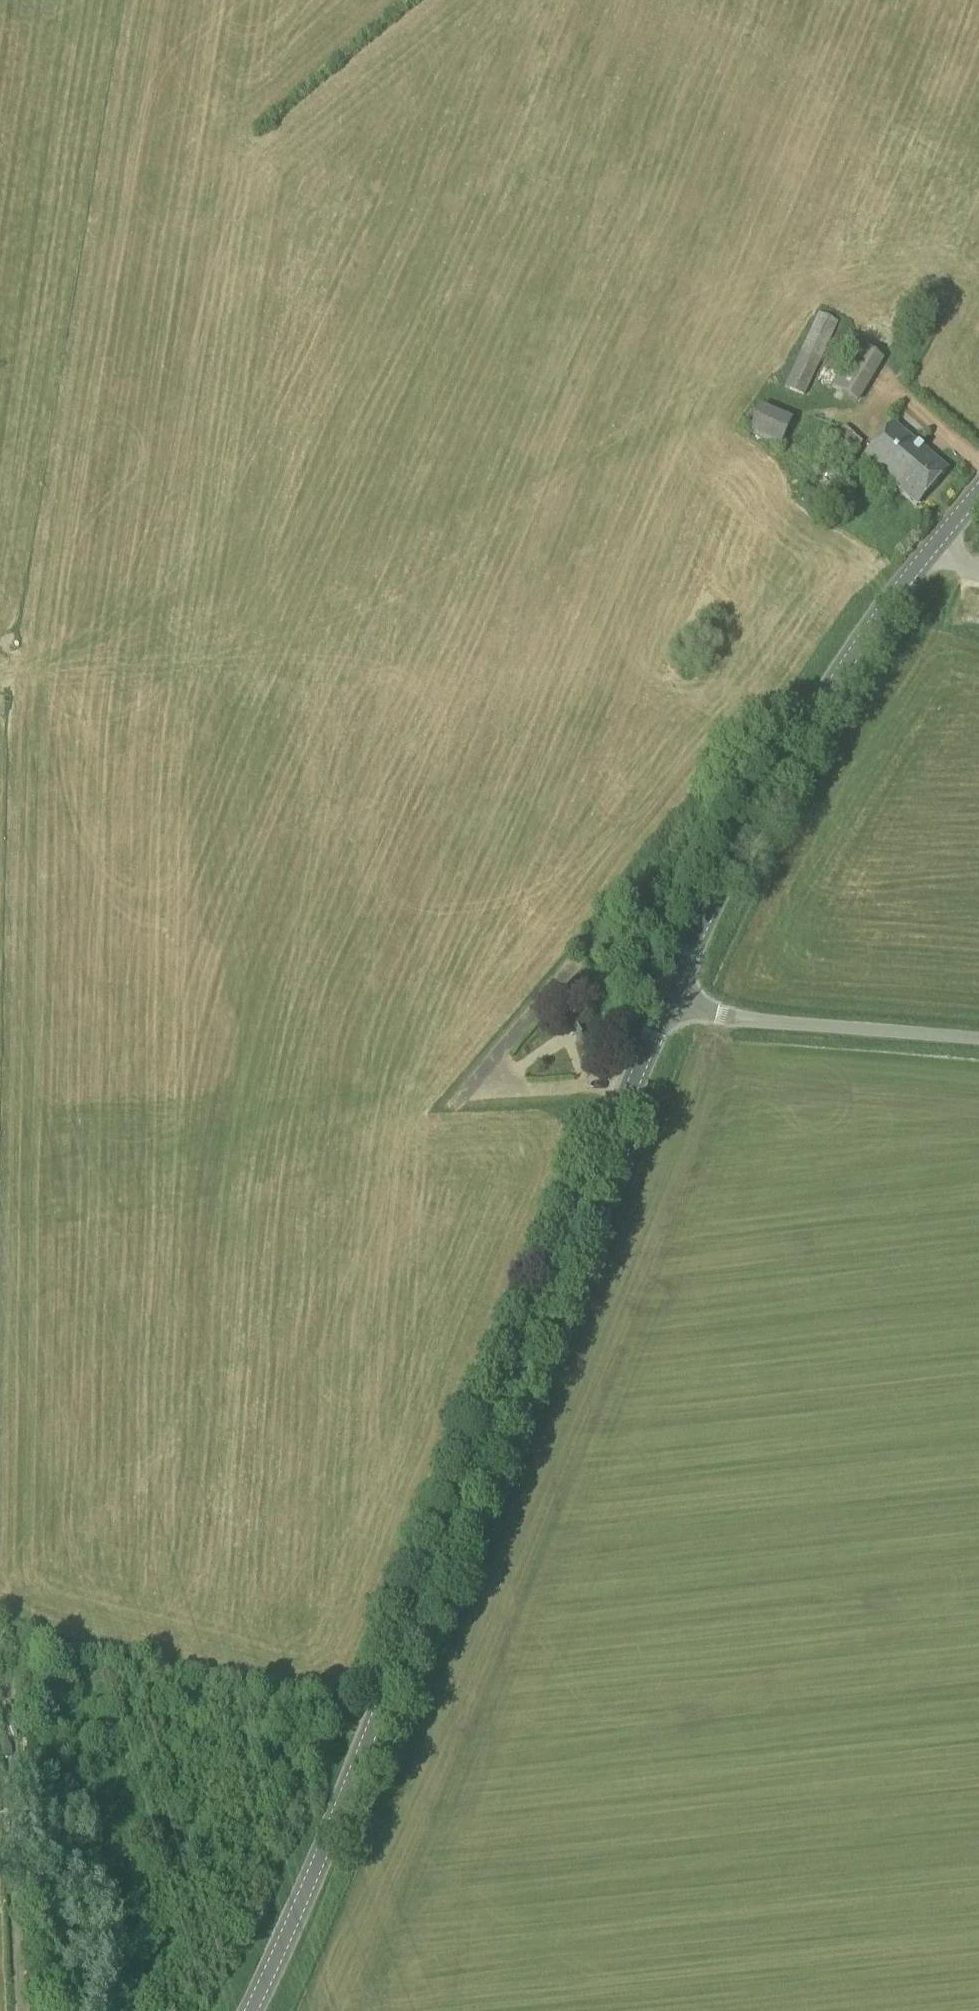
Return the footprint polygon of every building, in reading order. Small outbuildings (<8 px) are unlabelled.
[(804,397),(837,324),(817,314),(784,388),(804,397)] [(858,404),(883,360),(856,344),(830,388),(858,404)] [(917,508),(948,471),(893,425),(861,461),(917,508)] [(847,461),(863,442),(844,427),(828,447),(847,461)]
